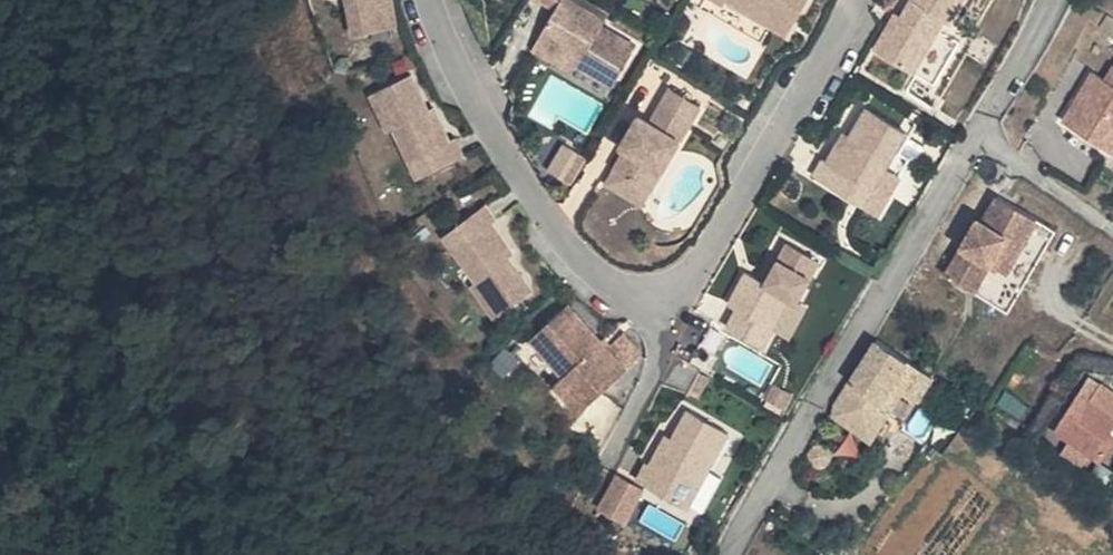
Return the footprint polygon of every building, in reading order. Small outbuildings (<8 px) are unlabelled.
[(343,43),(384,38),(378,0),(337,0),(343,43)] [(534,12),(541,0),(518,0),(517,3),(534,12)] [(534,12),(541,16),(550,1),(551,0),(541,0),(534,12)] [(749,11),(754,1),(770,9),(765,20),(788,33),(807,0),(729,0),(749,11)] [(903,23),(894,38),(887,34),(875,54),(929,86),(954,42),(938,33),(943,24),(950,27),(965,0),(917,0),(903,23)] [(541,16),(525,43),(565,66),(562,72),(597,92),(621,51),(587,30),(590,25),(550,1),(541,16)] [(770,9),(754,1),(749,11),(765,20),(770,9)] [(903,23),(896,18),(887,34),(894,38),(903,23)] [(1109,27),(1099,40),(1112,50),(1112,30),(1109,27)] [(562,72),(565,66),(525,43),(519,54),(559,77),(562,72)] [(1069,133),(1110,156),(1112,151),(1112,83),(1108,92),(1095,85),(1069,133)] [(404,85),(365,105),(382,141),(388,137),(406,172),(423,164),(430,180),(457,166),(449,150),(444,153),(434,135),(430,137),(422,120),(404,85)] [(667,158),(693,112),(663,95),(644,128),(639,136),(628,130),(614,155),(619,157),(608,177),(631,190),(642,170),(651,175),(662,155),(667,158)] [(910,136),(870,114),(846,156),(838,171),(832,168),(828,166),(818,184),(866,211),(910,136)] [(434,135),(426,118),(422,120),(430,137),(434,135)] [(628,130),(639,136),(644,128),(633,122),(628,130)] [(917,140),(910,136),(866,211),(883,221),(915,163),(907,158),(917,140)] [(563,192),(579,166),(558,153),(542,179),(563,192)] [(846,156),(841,153),(832,168),(838,171),(846,156)] [(635,212),(644,197),(667,158),(662,155),(651,175),(642,170),(631,190),(608,177),(599,191),(635,212)] [(430,180),(423,164),(406,172),(414,188),(430,180)] [(981,230),(947,286),(1008,324),(1058,243),(1001,208),(985,233),(981,230)] [(495,324),(527,298),(502,267),(489,253),(494,249),(482,235),(486,230),(475,216),(451,235),(462,249),(448,260),(473,290),(469,293),(495,324)] [(437,247),(448,260),(462,249),(451,235),(437,247)] [(489,253),(502,267),(506,264),(494,249),(489,253)] [(823,278),(788,258),(774,283),(765,298),(757,293),(732,279),(713,312),(734,324),(723,343),(764,365),(774,348),(769,344),(787,312),(799,319),(823,278)] [(774,283),(765,278),(757,293),(765,298),(774,283)] [(542,391),(568,421),(615,381),(603,366),(596,358),(560,315),(513,355),(542,391)] [(612,345),(596,358),(603,366),(619,353),(612,345)] [(880,349),(842,413),(868,430),(881,428),(903,394),(913,401),(925,409),(938,390),(880,349)] [(619,353),(603,366),(615,381),(631,368),(619,353)] [(1108,388),(1096,382),(1085,404),(1095,410),(1108,388)] [(1108,388),(1095,410),(1085,404),(1066,438),(1080,446),(1103,459),(1112,464),(1112,463),(1112,391),(1108,388)] [(568,421),(542,391),(532,400),(558,429),(568,421)] [(868,430),(842,413),(842,424),(838,429),(877,455),(913,401),(903,394),(881,428),(868,430)] [(741,448),(701,427),(685,458),(679,470),(672,467),(665,481),(659,479),(650,496),(702,523),(741,448)] [(1103,459),(1080,446),(1072,459),(1095,472),(1103,459)] [(685,458),(678,455),(672,467),(679,470),(685,458)] [(640,497),(612,482),(600,505),(628,520),(640,497)]
